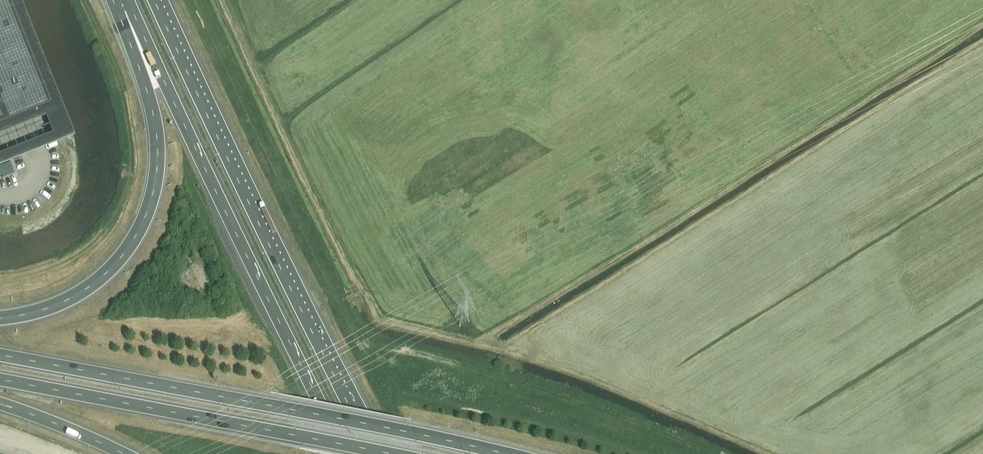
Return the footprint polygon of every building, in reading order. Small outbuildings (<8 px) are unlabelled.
[(20,120),(34,114),(20,79),(29,75),(1,3),(0,3),(0,128),(20,120)]
